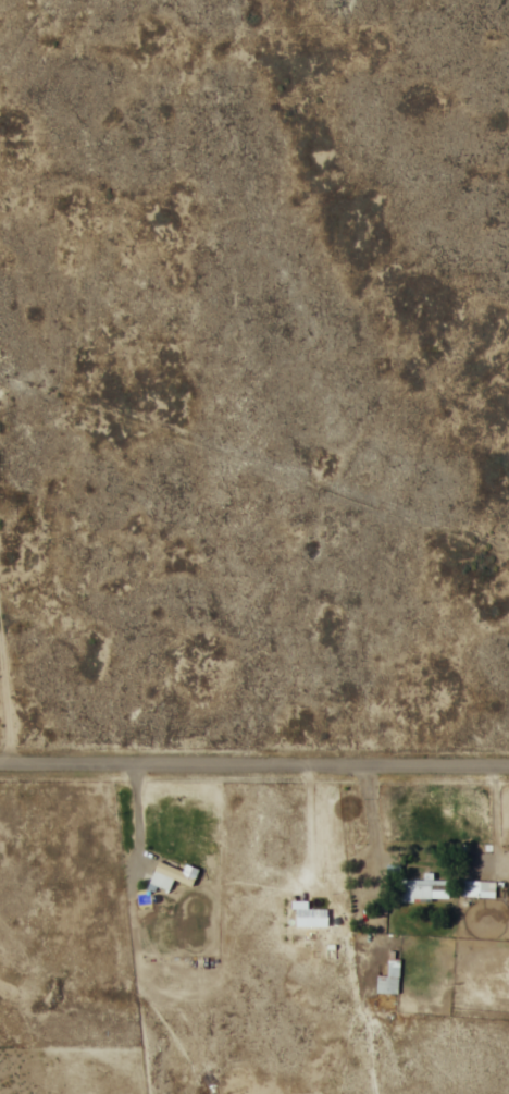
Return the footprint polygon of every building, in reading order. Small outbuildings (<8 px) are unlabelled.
[(396,992),(396,959),(388,959),(388,975),(376,975),(376,992),(396,992)]
